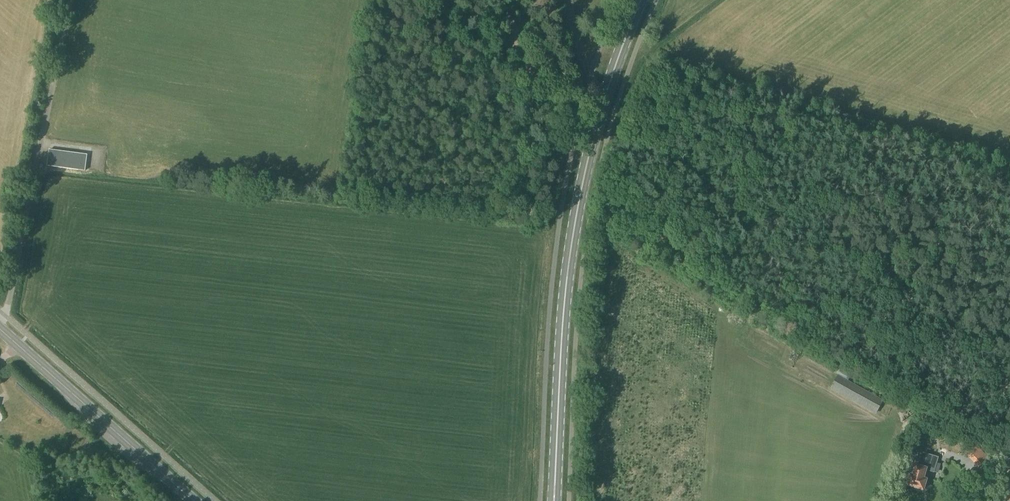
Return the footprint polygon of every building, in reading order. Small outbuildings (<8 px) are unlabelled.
[(85,171),(87,155),(49,150),(47,166),(85,171)] [(880,416),(884,408),(838,383),(834,391),(880,416)] [(979,444),(968,452),(981,469),(991,461),(979,444)] [(909,475),(906,485),(922,490),(925,480),(922,479),(925,470),(934,473),(939,457),(919,451),(917,457),(914,456),(911,466),(915,467),(912,476),(909,475)]
